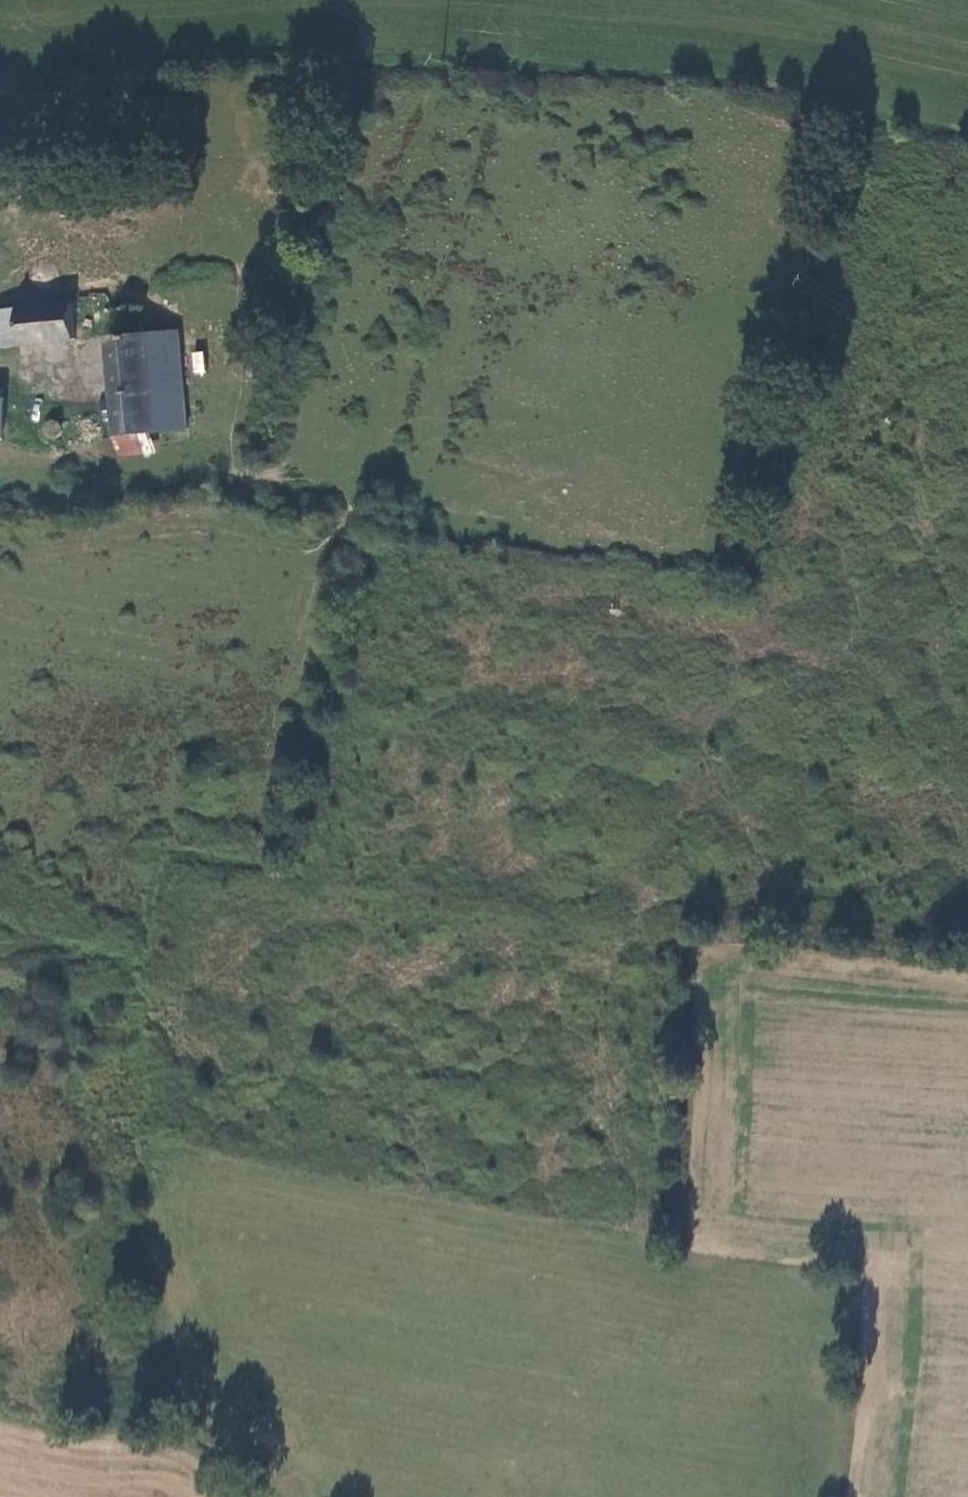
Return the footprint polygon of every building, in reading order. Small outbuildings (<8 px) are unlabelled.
[(96,336),(94,300),(70,302),(70,304),(24,306),(26,345),(72,342),(71,337),(96,336)] [(26,345),(24,306),(0,308),(0,346),(26,345)] [(156,433),(191,431),(185,331),(111,335),(116,435),(156,433)] [(157,455),(156,433),(116,435),(118,457),(157,455)]
